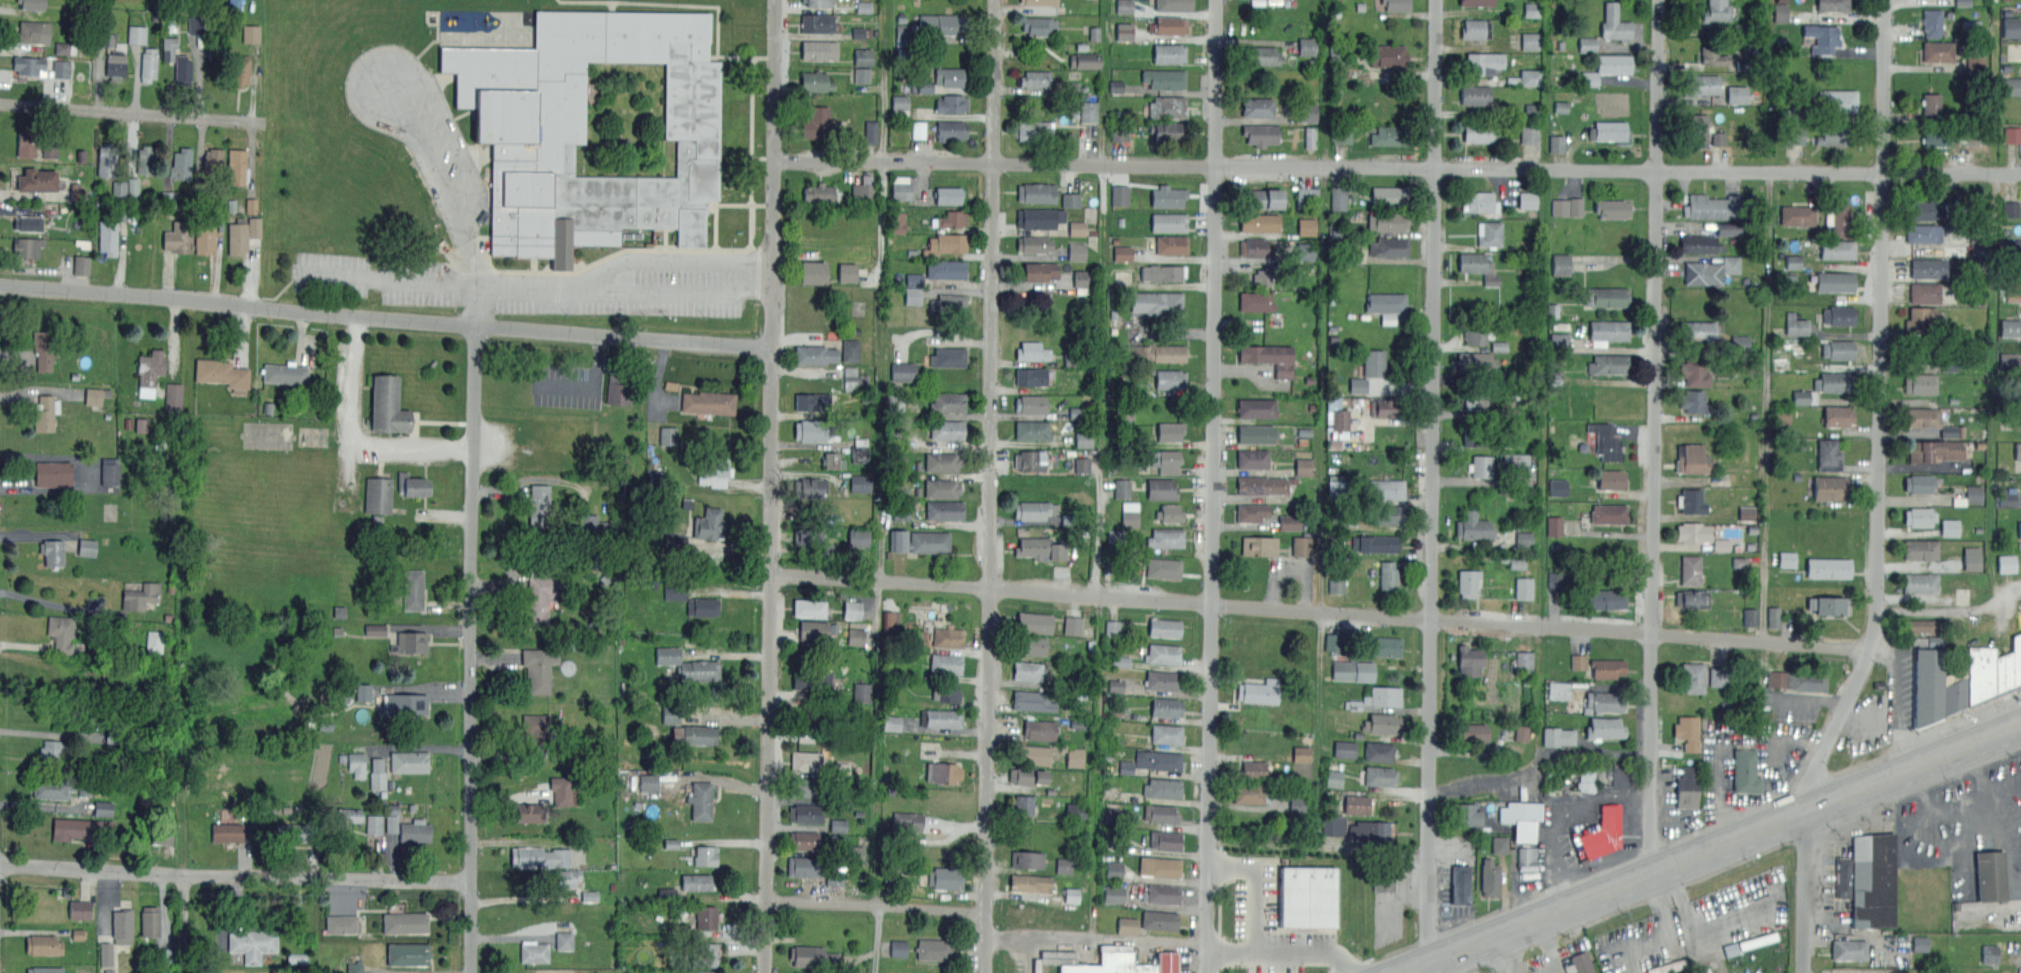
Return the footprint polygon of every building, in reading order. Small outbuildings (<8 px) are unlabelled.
[(17,1),(17,0),(44,0),(44,8),(22,7),(22,1),(17,1)] [(229,11),(241,10),(240,0),(229,0),(229,11)] [(1132,13),(1133,0),(1117,0),(1116,13),(1132,13)] [(1154,10),(1154,0),(1192,0),(1192,10),(1154,10)] [(1380,4),(1380,0),(1408,0),(1408,10),(1385,10),(1385,4),(1380,4)] [(1707,11),(1708,0),(1726,0),(1726,3),(1731,3),(1730,20),(1702,19),(1702,10),(1707,11)] [(1816,11),(1817,0),(1849,0),(1848,13),(1816,11)] [(1630,42),(1619,42),(1619,38),(1605,38),(1605,36),(1600,36),(1601,22),(1603,22),(1604,1),(1616,1),(1616,21),(1630,21),(1630,42)] [(710,11),(709,42),(708,42),(708,60),(720,60),(719,200),(706,200),(706,213),(704,213),(704,246),(676,245),(676,227),(620,227),(620,244),(571,244),(571,269),(552,269),(552,256),(516,256),(516,254),(491,254),(491,212),(491,199),(492,141),(475,141),(475,108),(455,108),(455,72),(439,72),(439,46),(440,46),(533,47),(533,10),(533,9),(710,11)] [(1925,38),(1925,29),(1924,29),(1923,10),(1940,10),(1941,37),(1925,38)] [(840,23),(839,32),(801,31),(801,13),(834,14),(834,23),(840,23)] [(910,46),(895,46),(896,24),(918,24),(919,14),(969,15),(968,34),(919,33),(919,30),(910,30),(910,46)] [(1155,34),(1155,32),(1148,32),(1149,23),(1156,23),(1156,16),(1186,18),(1186,34),(1181,33),(1181,35),(1155,34)] [(1045,35),(1027,35),(1027,31),(1021,30),(1022,17),(1056,18),(1056,31),(1045,31),(1045,35)] [(2003,18),(2003,38),(2020,38),(2020,18),(2003,18)] [(50,22),(48,39),(44,39),(44,44),(18,42),(19,37),(16,37),(17,33),(15,32),(16,25),(20,25),(20,20),(50,22)] [(1490,37),(1460,38),(1460,26),(1463,26),(1463,20),(1490,20),(1490,37)] [(1133,23),(1117,23),(1116,40),(1133,40),(1133,23)] [(242,43),(260,43),(260,25),(243,25),(242,43)] [(1838,26),(1838,38),(1842,38),(1841,46),(1832,46),(1832,53),(1810,52),(1810,44),(1814,44),(1814,36),(1802,35),(1802,25),(1838,26)] [(127,43),(146,44),(147,26),(128,26),(127,43)] [(102,46),(115,47),(115,33),(103,32),(102,46)] [(1539,33),(1522,34),(1522,50),(1539,50),(1539,33)] [(1298,55),(1316,56),(1317,38),(1298,38),(1298,55)] [(1596,38),(1579,38),(1579,52),(1596,52),(1596,38)] [(820,59),(801,59),(801,40),(837,40),(837,58),(820,58),(820,59)] [(1952,62),(1922,61),(1923,41),(1952,42),(1952,62)] [(69,55),(70,43),(54,42),(54,55),(69,55)] [(1370,66),(1370,44),(1404,43),(1404,53),(1408,53),(1408,60),(1404,60),(1404,65),(1370,66)] [(1181,64),(1153,63),(1154,44),(1181,45),(1181,46),(1186,46),(1185,60),(1181,60),(1181,64)] [(2008,61),(2020,60),(2020,44),(2008,45),(2008,61)] [(1279,65),(1242,64),(1243,46),(1274,47),(1274,51),(1279,52),(1279,65)] [(1716,54),(1729,54),(1729,64),(1701,64),(1701,46),(1716,46),(1716,54)] [(149,82),(140,81),(140,77),(139,77),(141,51),(143,51),(143,47),(157,47),(155,78),(150,78),(149,82)] [(119,81),(110,80),(110,75),(105,75),(107,53),(111,53),(111,50),(123,51),(123,54),(125,54),(123,76),(120,76),(119,81)] [(1100,53),(1099,69),(1075,67),(1075,66),(1069,65),(1069,54),(1075,54),(1075,52),(1100,53)] [(1505,53),(1505,69),(1492,69),(1492,75),(1465,74),(1465,69),(1461,69),(1461,57),(1466,57),(1466,53),(1505,53)] [(38,76),(17,74),(17,69),(12,69),(14,54),(47,57),(45,70),(39,69),(38,76)] [(242,87),(234,87),(234,82),(229,82),(231,59),(232,59),(233,54),(248,55),(248,60),(250,60),(248,84),(243,83),(242,87)] [(1596,85),(1581,85),(1581,72),(1597,71),(1596,55),(1630,54),(1630,73),(1596,73),(1596,85)] [(1985,72),(1984,54),(1967,55),(1968,72),(1985,72)] [(190,84),(175,83),(176,55),(187,55),(187,60),(192,60),(192,79),(190,79),(190,84)] [(70,61),(53,60),(52,78),(70,79),(70,61)] [(855,82),(869,83),(870,68),(855,68),(855,82)] [(941,87),(941,84),(936,84),(936,78),(935,78),(935,68),(963,68),(963,73),(968,73),(968,81),(963,81),(963,87),(941,87)] [(1187,88),(1151,88),(1151,82),(1143,82),(1143,69),(1187,70),(1187,88)] [(1050,88),(1025,88),(1025,85),(1020,85),(1020,76),(1025,76),(1025,70),(1050,70),(1050,76),(1053,76),(1053,82),(1050,82),(1050,88)] [(1541,70),(1520,70),(1520,86),(1540,86),(1541,70)] [(834,91),(801,90),(801,72),(827,72),(827,80),(835,80),(834,91)] [(1699,96),(1683,96),(1683,74),(1719,74),(1719,93),(1699,93),(1699,96)] [(2004,78),(2003,95),(2020,95),(2020,78),(2004,78)] [(1122,92),(1123,81),(1110,80),(1109,90),(1122,92)] [(917,92),(932,93),(933,84),(918,83),(917,92)] [(1490,86),(1490,104),(1460,104),(1460,86),(1490,86)] [(1727,104),(1747,104),(1747,87),(1727,86),(1727,104)] [(1857,90),(1856,111),(1825,110),(1825,102),(1817,102),(1817,89),(1857,90)] [(1923,114),(1923,104),(1920,104),(1920,98),(1923,98),(1923,93),(1939,93),(1940,114),(1923,114)] [(963,112),(936,112),(935,100),(942,100),(942,94),(963,94),(963,96),(967,95),(968,110),(963,110),(963,112)] [(908,96),(893,96),(893,115),(908,116),(908,96)] [(1153,96),(1186,97),(1185,118),(1149,117),(1149,101),(1153,101),(1153,96)] [(1272,117),(1242,116),(1242,97),(1273,98),(1272,117)] [(1097,122),(1097,101),(1081,101),(1080,122),(1097,122)] [(1318,122),(1317,103),(1300,104),(1300,123),(1318,122)] [(828,118),(836,118),(836,138),(801,138),(801,119),(810,118),(810,104),(828,104),(828,118)] [(1706,145),(1690,145),(1690,137),(1686,137),(1686,132),(1690,132),(1690,114),(1706,114),(1706,145)] [(946,141),(936,141),(936,120),(967,119),(967,136),(963,136),(963,139),(946,139),(946,141)] [(865,144),(877,145),(878,121),(866,121),(865,144)] [(926,122),(912,121),(912,138),(926,138),(926,122)] [(1049,140),(1018,139),(1018,121),(1049,122),(1049,126),(1053,127),(1053,136),(1049,136),(1049,140)] [(1616,144),(1616,138),(1589,139),(1589,127),(1594,127),(1594,121),(1625,121),(1625,129),(1630,129),(1630,144),(1616,144)] [(1184,141),(1153,141),(1153,132),(1149,132),(1149,122),(1184,122),(1184,141)] [(1496,142),(1463,142),(1463,122),(1497,122),(1496,142)] [(1264,148),(1254,148),(1254,143),(1246,143),(1246,135),(1242,135),(1242,124),(1277,124),(1277,144),(1264,144),(1264,148)] [(1407,145),(1368,144),(1368,133),(1376,133),(1376,125),(1407,125),(1407,145)] [(1351,143),(1352,126),(1334,126),(1334,143),(1351,143)] [(1816,144),(1816,135),(1822,135),(1822,126),(1845,126),(1845,144),(1816,144)] [(1937,151),(1937,146),(1923,146),(1923,129),(1949,129),(1949,127),(1978,126),(1978,145),(1965,145),(1965,142),(1948,142),(1948,145),(1945,145),(1945,151),(1937,151)] [(1316,149),(1316,127),(1306,127),(1306,149),(1316,149)] [(1521,144),(1538,144),(1539,127),(1521,127),(1521,144)] [(1804,144),(1804,127),(1786,128),(1787,145),(1804,144)] [(2005,127),(2004,143),(2020,144),(2020,127),(2005,127)] [(34,156),(17,155),(18,131),(23,131),(24,128),(30,128),(29,132),(35,132),(34,156)] [(1129,142),(1128,128),(1111,129),(1112,142),(1129,142)] [(1725,133),(1712,133),(1712,146),(1725,146),(1725,133)] [(1565,136),(1550,135),(1550,152),(1564,152),(1565,136)] [(114,177),(96,176),(99,145),(103,146),(103,142),(111,143),(111,146),(117,146),(114,177)] [(42,158),(57,158),(57,145),(42,145),(42,158)] [(153,174),(136,172),(138,149),(142,149),(142,145),(150,146),(150,149),(155,150),(153,174)] [(189,179),(172,177),(172,175),(168,175),(169,165),(172,165),(173,151),(179,151),(179,147),(191,147),(189,179)] [(243,185),(228,183),(229,166),(226,166),(227,147),(247,149),(245,167),(249,168),(248,181),(243,181),(243,185)] [(222,178),(202,176),(203,173),(200,173),(201,168),(203,168),(205,150),(208,150),(209,148),(223,149),(221,162),(224,162),(222,178)] [(56,190),(16,190),(16,175),(23,175),(23,167),(35,167),(35,170),(56,170),(56,190)] [(869,175),(862,175),(863,184),(852,184),(853,199),(870,198),(869,175)] [(910,200),(911,176),(892,176),(891,200),(910,200)] [(139,196),(139,180),(113,179),(113,195),(139,196)] [(835,186),(834,191),(839,191),(839,201),(834,202),(802,201),(803,188),(810,188),(810,184),(817,185),(817,181),(824,182),(824,185),(835,186)] [(1056,202),(1022,201),(1022,200),(1017,200),(1017,185),(1022,185),(1022,184),(1053,185),(1053,188),(1057,188),(1056,202)] [(1182,207),(1151,206),(1152,188),(1159,188),(1159,184),(1168,184),(1168,188),(1187,188),(1187,197),(1182,197),(1182,207)] [(1129,186),(1112,185),(1112,206),(1128,206),(1129,186)] [(1406,206),(1371,205),(1372,186),(1406,187),(1406,206)] [(1346,211),(1347,187),(1331,187),(1331,210),(1346,211)] [(961,203),(935,203),(935,188),(961,188),(961,203)] [(1318,189),(1298,188),(1298,202),(1318,203),(1318,189)] [(1282,190),(1282,208),(1239,208),(1239,190),(1282,190)] [(175,208),(176,192),(164,191),(164,207),(175,208)] [(1493,192),(1492,201),(1497,201),(1496,213),(1467,211),(1467,210),(1463,210),(1464,193),(1467,193),(1467,191),(1493,192)] [(1537,209),(1537,192),(1519,192),(1519,209),(1537,209)] [(1062,207),(1080,207),(1080,193),(1063,193),(1062,207)] [(1706,193),(1706,198),(1740,198),(1740,218),(1688,218),(1688,193),(1706,193)] [(1583,216),(1583,198),(1552,198),(1552,216),(1583,216)] [(1625,219),(1598,218),(1598,213),(1594,213),(1594,199),(1625,200),(1625,202),(1630,202),(1630,217),(1625,217),(1625,219)] [(1949,216),(1943,216),(1943,218),(1935,218),(1935,220),(1905,220),(1906,203),(1911,203),(1911,201),(1944,201),(1944,203),(1949,203),(1949,216)] [(2019,201),(2004,201),(2003,218),(2019,218),(2019,201)] [(1849,236),(1831,236),(1831,224),(1825,224),(1825,211),(1832,211),(1832,203),(1849,203),(1849,236)] [(1813,225),(1780,225),(1780,206),(1813,206),(1813,225)] [(1055,229),(1021,229),(1021,227),(1016,227),(1017,209),(1022,209),(1022,208),(1066,209),(1065,222),(1055,222),(1055,229)] [(929,226),(929,217),(946,218),(946,210),(961,210),(961,212),(966,212),(966,224),(961,224),(961,227),(929,226)] [(905,213),(891,212),(891,233),(905,233),(905,213)] [(1369,230),(1370,215),(1374,215),(1375,212),(1403,213),(1403,214),(1408,215),(1407,229),(1403,228),(1403,231),(1369,230)] [(1187,231),(1151,231),(1152,213),(1187,214),(1187,231)] [(1279,232),(1240,231),(1240,214),(1279,214),(1279,232)] [(18,230),(18,229),(14,228),(14,217),(19,218),(19,216),(42,216),(42,231),(18,230)] [(245,217),(245,223),(247,223),(247,251),(243,251),(243,254),(227,254),(228,223),(236,223),(236,217),(245,217)] [(1316,235),(1315,218),(1298,219),(1299,235),(1316,235)] [(116,255),(105,255),(105,250),(99,250),(99,220),(116,220),(116,255)] [(191,252),(172,252),(172,249),(163,249),(163,230),(173,231),(173,220),(191,220),(191,252)] [(1086,222),(1069,221),(1069,236),(1086,236),(1086,222)] [(195,253),(195,222),(214,222),(214,250),(211,250),(211,253),(195,253)] [(1501,245),(1478,245),(1478,222),(1501,222),(1501,245)] [(1718,223),(1717,235),(1739,236),(1739,223),(1718,223)] [(1944,243),(1908,243),(1908,226),(1944,226),(1944,243)] [(967,233),(967,252),(937,252),(937,258),(922,258),(922,248),(928,248),(928,236),(936,236),(936,233),(967,233)] [(1187,254),(1157,254),(1157,235),(1187,236),(1187,254)] [(1723,239),(1722,250),(1714,250),(1714,253),(1679,252),(1680,235),(1715,236),(1714,239),(1723,239)] [(1047,236),(1047,239),(1051,239),(1051,251),(1047,251),(1047,252),(1021,252),(1021,250),(1017,250),(1017,238),(1022,238),(1022,236),(1047,236)] [(1393,258),(1384,258),(1384,256),(1369,255),(1369,241),(1377,242),(1377,237),(1408,238),(1407,256),(1393,256),(1393,258)] [(1245,257),(1245,254),(1240,254),(1240,240),(1246,240),(1246,239),(1267,238),(1267,248),(1272,248),(1272,256),(1245,257)] [(38,245),(38,257),(18,258),(17,252),(13,252),(13,243),(17,242),(17,239),(42,239),(42,245),(38,245)] [(2007,254),(2020,253),(2020,240),(2007,241),(2007,254)] [(1854,241),(1854,258),(1820,258),(1820,241),(1854,241)] [(1086,243),(1068,243),(1068,261),(1086,261),(1086,243)] [(1297,261),(1314,262),(1314,243),(1297,243),(1297,261)] [(1114,262),(1132,262),(1132,247),(1114,247),(1114,262)] [(1360,262),(1359,248),(1349,248),(1350,262),(1360,262)] [(1492,275),(1499,275),(1499,285),(1484,285),(1484,271),(1458,271),(1459,252),(1485,253),(1485,261),(1492,261),(1492,275)] [(1552,276),(1570,276),(1570,255),(1553,254),(1552,276)] [(1786,269),(1801,269),(1801,256),(1786,255),(1786,269)] [(88,275),(88,256),(75,256),(74,275),(88,275)] [(967,279),(929,278),(929,261),(967,261),(967,279)] [(1954,261),(1954,277),(1945,277),(1945,279),(1910,279),(1910,261),(1954,261)] [(802,282),(802,262),(824,262),(824,282),(802,282)] [(1722,263),(1722,284),(1685,283),(1685,262),(1722,263)] [(856,282),(857,264),(839,263),(838,281),(856,282)] [(1047,263),(1047,264),(1057,264),(1057,278),(1046,278),(1046,280),(1019,281),(1019,270),(1023,270),(1023,263),(1047,263)] [(1186,265),(1186,277),(1182,277),(1182,281),(1141,280),(1142,267),(1149,267),(1149,265),(1186,265)] [(1271,286),(1257,285),(1257,281),(1253,281),(1253,273),(1257,273),(1257,269),(1271,269),(1271,286)] [(1091,271),(1074,270),(1073,287),(1091,288),(1091,271)] [(1854,291),(1816,291),(1816,272),(1854,272),(1854,291)] [(1912,304),(1912,284),(1942,284),(1942,304),(1912,304)] [(1628,305),(1584,305),(1584,287),(1628,287),(1628,305)] [(905,305),(921,305),(922,291),(905,291),(905,305)] [(1272,311),(1239,310),(1239,292),(1272,292),(1272,302),(1275,302),(1275,309),(1272,309),(1272,311)] [(1405,312),(1365,310),(1366,302),(1367,302),(1368,292),(1406,294),(1405,312)] [(2020,292),(2006,293),(2006,302),(2020,301),(2020,292)] [(965,312),(929,310),(930,298),(937,298),(938,293),(967,295),(965,312)] [(1146,316),(1146,309),(1132,310),(1132,294),(1182,293),(1183,315),(1146,316)] [(1854,325),(1829,324),(1829,323),(1822,323),(1823,308),(1829,308),(1829,306),(1854,306),(1854,325)] [(1913,339),(1906,339),(1906,319),(1911,319),(1911,307),(1937,308),(1936,332),(1920,332),(1920,338),(1913,338),(1913,339)] [(1809,320),(1795,319),(1796,312),(1787,312),(1786,335),(1808,335),(1809,320)] [(1608,340),(1608,346),(1594,345),(1594,339),(1589,339),(1589,320),(1628,321),(1628,340),(1608,340)] [(2001,320),(2000,337),(2020,337),(2020,320),(2001,320)] [(1714,339),(1679,339),(1680,321),(1714,322),(1714,339)] [(1485,344),(1466,344),(1466,337),(1463,337),(1463,324),(1493,324),(1493,337),(1485,337),(1485,344)] [(51,370),(36,370),(36,353),(33,353),(33,331),(50,331),(50,343),(56,343),(56,356),(51,356),(51,370)] [(1569,334),(1550,333),(1549,350),(1569,350),(1569,334)] [(1749,336),(1731,336),(1732,353),(1749,352),(1749,336)] [(843,362),(859,362),(859,340),(843,340),(843,362)] [(1016,360),(1015,348),(1020,347),(1020,341),(1040,340),(1041,348),(1050,348),(1050,359),(1016,360)] [(1855,359),(1828,359),(1828,356),(1822,356),(1822,343),(1829,343),(1829,341),(1855,341),(1855,359)] [(1127,362),(1127,345),(1149,345),(1149,342),(1156,342),(1156,345),(1185,345),(1185,361),(1153,361),(1153,360),(1149,360),(1149,362),(1127,362)] [(1934,363),(1915,364),(1915,356),(1913,356),(1913,353),(1912,353),(1912,342),(1932,342),(1932,356),(1934,356),(1934,363)] [(795,363),(795,345),(837,345),(837,361),(825,362),(825,363),(795,363)] [(1291,379),(1275,379),(1275,364),(1238,364),(1238,346),(1291,345),(1291,379)] [(965,367),(929,366),(929,354),(934,354),(934,347),(966,348),(965,367)] [(1384,376),(1364,376),(1364,349),(1384,349),(1384,376)] [(163,375),(155,374),(153,397),(137,396),(139,372),(137,372),(138,355),(153,356),(153,350),(165,351),(163,375)] [(1496,371),(1457,370),(1458,352),(1491,352),(1491,359),(1496,359),(1496,371)] [(1629,354),(1628,374),(1587,372),(1587,361),(1593,361),(1593,352),(1629,354)] [(2017,367),(2017,354),(2001,354),(2000,367),(2017,367)] [(1685,386),(1685,376),(1680,377),(1680,362),(1685,362),(1685,356),(1705,356),(1705,372),(1710,372),(1710,386),(1685,386)] [(249,367),(247,388),(246,388),(245,395),(232,393),(233,387),(226,386),(227,382),(194,379),(196,358),(231,361),(230,366),(249,367)] [(294,365),(307,366),(306,383),(305,383),(304,392),(290,391),(290,383),(262,381),(263,363),(286,364),(286,360),(294,360),(294,365)] [(916,362),(891,362),(892,380),(916,380),(916,362)] [(869,390),(844,390),(844,367),(856,367),(856,374),(867,374),(867,383),(869,383),(869,390)] [(1046,386),(1016,385),(1016,368),(1046,368),(1046,386)] [(1181,389),(1155,389),(1155,370),(1181,370),(1181,372),(1186,372),(1185,387),(1181,387),(1181,389)] [(630,406),(605,403),(608,371),(633,373),(630,406)] [(1813,390),(1813,378),(1821,378),(1821,372),(1850,371),(1850,373),(1854,373),(1855,389),(1850,389),(1850,392),(1819,393),(1819,390),(1813,390)] [(409,431),(370,429),(372,374),(398,375),(397,409),(410,410),(409,431)] [(1911,394),(1911,392),(1906,392),(1906,376),(1911,375),(1911,374),(1934,374),(1934,375),(1937,375),(1938,394),(1911,394)] [(1350,393),(1367,394),(1367,378),(1350,378),(1350,393)] [(165,410),(182,411),(183,383),(166,383),(165,410)] [(85,405),(101,405),(102,389),(86,388),(85,405)] [(1685,413),(1685,407),(1680,407),(1680,394),(1685,394),(1684,388),(1704,388),(1704,403),(1708,403),(1708,413),(1685,413)] [(734,415),(680,411),(681,392),(697,393),(698,390),(735,393),(734,415)] [(1488,410),(1460,409),(1461,392),(1484,393),(1484,398),(1488,398),(1488,410)] [(965,412),(929,412),(929,402),(933,402),(933,393),(965,393),(965,412)] [(837,410),(794,409),(794,394),(837,394),(837,410)] [(53,431),(34,430),(35,403),(38,403),(38,395),(53,395),(53,399),(59,399),(59,413),(53,413),(53,418),(55,418),(54,423),(53,423),(53,431)] [(1046,413),(1019,413),(1019,410),(1015,410),(1015,397),(1020,397),(1020,395),(1046,395),(1046,413)] [(1326,430),(1330,431),(1330,439),(1348,439),(1349,410),(1340,409),(1340,397),(1327,397),(1326,430)] [(1275,418),(1237,417),(1238,398),(1275,399),(1275,418)] [(1404,416),(1370,416),(1370,401),(1404,401),(1404,416)] [(1848,425),(1824,425),(1824,406),(1850,406),(1850,410),(1853,410),(1853,423),(1848,423),(1848,425)] [(1942,428),(1907,428),(1907,408),(1941,408),(1942,428)] [(1775,424),(1789,424),(1789,415),(1774,416),(1775,424)] [(135,432),(147,432),(147,418),(136,418),(135,432)] [(830,441),(799,440),(799,439),(794,439),(794,419),(831,420),(830,441)] [(963,439),(930,439),(931,420),(963,420),(963,439)] [(1052,439),(1015,439),(1015,421),(1047,421),(1047,431),(1052,431),(1052,439)] [(1158,441),(1157,423),(1184,422),(1184,433),(1180,433),(1180,440),(1158,441)] [(1621,460),(1600,459),(1600,451),(1596,451),(1596,431),(1587,431),(1587,423),(1612,423),(1611,432),(1619,432),(1619,445),(1623,445),(1623,451),(1622,451),(1621,460)] [(1273,443),(1238,443),(1238,425),(1273,425),(1273,430),(1277,430),(1277,438),(1273,438),(1273,443)] [(1956,438),(1957,427),(1942,426),(1941,437),(1956,438)] [(677,427),(661,427),(660,445),(677,445),(677,427)] [(1484,446),(1463,446),(1463,428),(1484,428),(1484,446)] [(1075,447),(1092,447),(1092,434),(1075,433),(1075,447)] [(853,463),(868,462),(868,438),(853,439),(853,463)] [(1841,471),(1818,471),(1818,439),(1837,439),(1837,450),(1841,450),(1841,471)] [(1908,463),(1908,450),(1909,450),(1909,441),(1962,441),(1962,459),(1935,459),(1935,457),(1932,457),(1932,463),(1908,463)] [(1678,443),(1703,444),(1703,455),(1708,455),(1708,460),(1713,460),(1713,469),(1708,469),(1708,472),(1677,472),(1678,443)] [(1268,468),(1237,467),(1237,449),(1268,449),(1268,468)] [(1045,470),(1020,470),(1020,467),(1015,467),(1015,453),(1020,453),(1020,450),(1045,450),(1045,470)] [(1159,474),(1158,466),(1147,466),(1146,451),(1180,450),(1180,456),(1182,456),(1182,462),(1178,462),(1178,474),(1159,474)] [(844,468),(824,468),(824,464),(821,464),(821,457),(824,457),(824,452),(838,452),(838,458),(844,458),(844,468)] [(957,471),(925,470),(925,452),(957,453),(957,457),(961,457),(960,466),(957,466),(957,471)] [(1533,453),(1503,454),(1503,462),(1511,461),(1511,477),(1533,476),(1533,453)] [(1471,471),(1466,471),(1467,463),(1472,464),(1472,454),(1492,455),(1491,477),(1471,476),(1471,471)] [(102,485),(120,484),(119,458),(101,458),(102,485)] [(728,459),(728,467),(733,467),(732,476),(709,476),(709,484),(697,483),(697,464),(703,464),(703,458),(728,459)] [(1075,472),(1089,472),(1089,458),(1075,458),(1075,472)] [(1313,474),(1313,459),(1295,460),(1296,475),(1313,474)] [(35,487),(34,462),(69,462),(69,486),(35,487)] [(1622,489),(1597,489),(1597,470),(1622,470),(1622,472),(1626,472),(1626,487),(1622,487),(1622,489)] [(428,493),(422,493),(422,495),(403,496),(403,490),(398,490),(397,471),(407,471),(407,478),(422,477),(422,479),(428,479),(428,493)] [(871,475),(851,475),(850,492),(871,493),(871,475)] [(1237,494),(1237,476),(1267,475),(1267,477),(1288,477),(1288,493),(1237,494)] [(1933,493),(1906,492),(1906,477),(1911,477),(1911,475),(1933,475),(1933,478),(1942,479),(1942,487),(1937,487),(1937,488),(1934,488),(1933,493)] [(1847,499),(1813,499),(1813,476),(1847,476),(1847,499)] [(391,514),(392,478),(366,477),(365,513),(391,514)] [(821,491),(821,497),(794,497),(794,481),(799,481),(799,478),(827,478),(827,491),(821,491)] [(1178,498),(1147,498),(1147,479),(1178,478),(1178,498)] [(956,498),(925,497),(925,479),(957,480),(956,484),(960,484),(960,492),(956,492),(956,498)] [(1131,479),(1115,479),(1114,498),(1130,499),(1131,479)] [(1404,499),(1369,498),(1369,479),(1404,479),(1404,499)] [(1567,481),(1549,482),(1550,497),(1567,496),(1567,481)] [(528,511),(522,511),(522,498),(530,498),(530,484),(548,484),(548,526),(528,526),(528,511)] [(1983,486),(1967,485),(1966,503),(1982,503),(1983,486)] [(1682,512),(1681,506),(1677,506),(1677,494),(1681,494),(1681,488),(1702,488),(1702,502),(1706,502),(1706,512),(1682,512)] [(963,519),(927,519),(927,501),(963,501),(963,519)] [(1045,520),(1019,519),(1019,518),(1015,518),(1015,503),(1019,503),(1019,501),(1050,502),(1050,503),(1059,503),(1059,513),(1050,513),(1050,515),(1045,515),(1045,520)] [(1138,527),(1139,502),(1122,502),(1122,527),(1138,527)] [(1261,522),(1237,522),(1238,504),(1269,505),(1269,517),(1261,517),(1261,522)] [(1626,523),(1590,522),(1590,504),(1627,505),(1626,523)] [(1179,522),(1161,522),(1161,518),(1156,518),(1156,510),(1161,510),(1161,505),(1179,505),(1179,510),(1184,510),(1184,520),(1179,520),(1179,522)] [(1404,524),(1374,523),(1374,505),(1404,505),(1404,524)] [(716,539),(694,537),(695,529),(693,529),(694,516),(704,517),(704,507),(721,508),(720,518),(724,519),(723,538),(716,538),(716,539)] [(1933,527),(1910,526),(1910,524),(1905,524),(1905,509),(1910,509),(1910,507),(1933,507),(1933,512),(1938,512),(1937,522),(1933,522),(1933,527)] [(1477,510),(1477,520),(1490,520),(1490,527),(1493,527),(1493,537),(1490,537),(1490,539),(1456,538),(1456,521),(1461,521),(1461,519),(1464,519),(1464,510),(1477,510)] [(598,514),(579,515),(580,537),(612,536),(612,521),(598,521),(598,514)] [(1280,530),(1300,530),(1300,515),(1279,516),(1280,530)] [(1562,517),(1548,517),(1548,536),(1563,536),(1562,517)] [(1959,537),(1959,520),(1942,519),(1941,536),(1959,537)] [(1701,525),(1712,526),(1711,540),(1703,540),(1703,542),(1682,541),(1682,539),(1677,539),(1677,525),(1682,525),(1682,522),(1701,523),(1701,525)] [(1183,547),(1147,546),(1147,537),(1152,537),(1152,527),(1184,528),(1183,547)] [(822,546),(793,545),(794,528),(822,529),(822,546)] [(847,546),(866,548),(868,531),(849,529),(847,546)] [(949,553),(910,552),(910,531),(949,532),(949,553)] [(1516,545),(1531,546),(1532,533),(1517,532),(1516,545)] [(1397,551),(1360,551),(1360,548),(1352,547),(1352,537),(1359,537),(1359,534),(1397,535),(1397,551)] [(1275,555),(1242,554),(1243,536),(1276,537),(1275,555)] [(1292,556),(1312,556),(1312,537),(1293,536),(1292,556)] [(1063,561),(1033,560),(1033,556),(1014,556),(1014,547),(1019,547),(1019,537),(1050,537),(1050,543),(1063,543),(1063,561)] [(52,569),(52,565),(45,565),(45,553),(38,553),(38,541),(42,541),(42,539),(62,539),(62,565),(56,565),(56,569),(52,569)] [(95,557),(96,540),(79,539),(78,556),(95,557)] [(1939,560),(1905,560),(1905,540),(1939,540),(1939,560)] [(1980,547),(1963,547),(1963,571),(1981,570),(1980,547)] [(1796,568),(1796,552),(1779,552),(1779,568),(1796,568)] [(1700,584),(1681,584),(1681,555),(1701,555),(1700,584)] [(2015,555),(1998,555),(1998,573),(2016,572),(2015,555)] [(1180,579),(1146,576),(1147,558),(1182,561),(1180,579)] [(1851,578),(1807,577),(1807,558),(1851,559),(1851,578)] [(1397,589),(1380,588),(1381,562),(1398,562),(1397,589)] [(422,609),(403,609),(403,569),(422,569),(422,609)] [(547,576),(561,576),(561,596),(548,595),(547,628),(527,628),(528,576),(531,576),(531,570),(547,570),(547,576)] [(1474,598),(1460,598),(1460,592),(1458,592),(1458,570),(1481,570),(1481,579),(1476,579),(1476,593),(1474,593),(1474,598)] [(1937,593),(1902,592),(1902,574),(1937,574),(1937,593)] [(1532,600),(1533,578),(1516,578),(1515,599),(1532,600)] [(1345,579),(1329,579),(1329,593),(1344,594),(1345,579)] [(143,610),(119,608),(120,589),(141,591),(142,581),(160,582),(159,602),(144,601),(143,610)] [(665,584),(665,600),(686,600),(687,585),(665,584)] [(1583,608),(1583,589),(1625,589),(1625,608),(1583,608)] [(1708,607),(1676,606),(1676,591),(1708,591),(1708,607)] [(1849,615),(1815,615),(1815,596),(1849,596),(1849,615)] [(718,616),(687,615),(687,598),(718,599),(718,616)] [(825,617),(825,600),(793,599),(792,616),(825,617)] [(844,618),(845,600),(862,601),(861,619),(844,618)] [(1768,628),(1780,628),(1780,607),(1768,606),(1768,628)] [(1758,609),(1744,608),(1744,626),(1757,627),(1758,609)] [(882,611),(883,631),(894,631),(894,611),(882,611)] [(1017,631),(1052,633),(1053,614),(1018,612),(1017,631)] [(71,654),(53,653),(54,640),(51,639),(49,634),(46,634),(47,615),(75,617),(74,637),(68,636),(68,642),(72,642),(71,654)] [(1065,616),(1082,617),(1081,628),(1081,635),(1064,634),(1065,616)] [(1149,635),(1150,618),(1181,621),(1180,637),(1149,635)] [(1106,620),(1121,621),(1120,638),(1106,638),(1106,620)] [(1940,631),(1908,631),(1908,620),(1940,620),(1940,631)] [(828,641),(829,622),(800,621),(799,640),(828,641)] [(934,627),(947,628),(947,623),(953,624),(953,629),(965,629),(963,648),(932,646),(934,627)] [(386,624),(365,624),(365,635),(386,636),(386,624)] [(848,628),(864,629),(863,645),(847,644),(848,628)] [(426,631),(426,651),(397,652),(397,650),(390,650),(390,643),(397,643),(397,631),(426,631)] [(2012,635),(2020,631),(2020,684),(1995,695),(1995,657),(2012,651),(2012,635)] [(1324,650),(1326,633),(1344,634),(1342,652),(1324,650)] [(1016,654),(1046,655),(1047,637),(1017,635),(1016,654)] [(1401,658),(1402,638),(1372,636),(1372,638),(1364,638),(1364,647),(1370,648),(1370,656),(1401,658)] [(1087,641),(1087,650),(1095,650),(1095,641),(1087,641)] [(1147,662),(1149,643),(1180,646),(1179,664),(1147,662)] [(1479,676),(1480,666),(1483,666),(1484,649),(1466,649),(1466,644),(1458,644),(1458,666),(1460,666),(1460,676),(1479,676)] [(705,681),(697,682),(697,679),(679,680),(679,674),(676,674),(675,666),(679,666),(679,664),(656,664),(655,647),(678,647),(679,662),(697,661),(697,659),(704,659),(704,661),(718,660),(718,679),(705,679),(705,681)] [(1967,707),(1995,695),(1995,657),(1995,647),(1967,647),(1967,666),(1967,707)] [(549,648),(549,650),(559,649),(559,662),(549,663),(550,693),(528,693),(528,675),(526,675),(525,665),(521,665),(521,648),(549,648)] [(1943,717),(1943,676),(1943,648),(1914,648),(1913,730),(1943,717)] [(1516,651),(1515,675),(1533,675),(1534,652),(1516,651)] [(931,654),(962,655),(961,674),(930,673),(931,654)] [(1586,669),(1586,654),(1571,654),(1571,669),(1586,669)] [(1130,656),(1129,667),(1108,666),(1109,655),(1130,656)] [(1593,679),(1593,666),(1590,666),(1590,659),(1625,660),(1625,674),(1616,674),(1616,679),(1593,679)] [(1014,661),(1013,679),(1042,681),(1043,662),(1014,661)] [(1374,681),(1332,680),(1332,661),(1374,662),(1374,681)] [(1685,693),(1685,681),(1681,681),(1681,663),(1705,663),(1704,693),(1685,693)] [(1709,686),(1709,666),(1729,667),(1729,686),(1709,686)] [(1943,717),(1967,707),(1967,666),(1943,676),(1943,717)] [(831,670),(831,688),(793,688),(793,669),(831,670)] [(1146,688),(1147,670),(1178,672),(1177,690),(1146,688)] [(1767,670),(1766,687),(1818,691),(1825,691),(1826,674),(1767,670)] [(1276,705),(1278,678),(1264,677),(1263,684),(1243,682),(1243,684),(1237,683),(1236,700),(1243,700),(1243,702),(1276,705)] [(1124,681),(1110,679),(1108,691),(1122,693),(1124,681)] [(932,698),(937,699),(937,702),(960,704),(961,690),(956,690),(957,683),(934,681),(932,698)] [(1885,689),(1874,689),(1874,681),(1885,681),(1885,689)] [(852,701),(853,682),(872,683),(870,702),(852,701)] [(370,684),(355,684),(356,701),(371,701),(370,684)] [(1363,704),(1363,695),(1370,695),(1370,686),(1401,687),(1400,707),(1370,706),(1370,704),(1363,704)] [(1569,700),(1569,688),(1549,688),(1549,699),(1569,700)] [(1012,708),(1014,689),(1058,692),(1057,711),(1012,708)] [(427,714),(382,714),(382,694),(427,694),(427,714)] [(1586,706),(1592,706),(1592,711),(1624,711),(1624,694),(1586,694),(1586,706)] [(1151,716),(1152,697),(1179,699),(1178,701),(1182,701),(1182,716),(1177,716),(1177,717),(1151,716)] [(1361,710),(1361,700),(1349,700),(1349,701),(1344,701),(1344,707),(1349,707),(1349,710),(1361,710)] [(680,724),(681,707),(663,707),(663,723),(680,724)] [(926,710),(926,727),(962,727),(962,711),(926,710)] [(1369,731),(1360,731),(1361,725),(1363,726),(1363,720),(1369,720),(1370,713),(1396,715),(1395,717),(1400,717),(1399,733),(1396,733),(1395,736),(1369,734),(1369,731)] [(548,743),(529,743),(529,733),(522,733),(522,714),(548,714),(548,743)] [(901,716),(900,732),(881,730),(882,715),(901,716)] [(1699,752),(1699,740),(1698,740),(1698,716),(1678,716),(1678,724),(1673,724),(1673,737),(1678,737),(1678,739),(1686,739),(1686,742),(1684,742),(1684,752),(1699,752)] [(1585,726),(1585,739),(1592,739),(1592,742),(1600,742),(1600,737),(1624,737),(1624,725),(1620,725),(1620,717),(1590,717),(1590,726),(1585,726)] [(1070,719),(1070,728),(1085,729),(1085,719),(1070,719)] [(1055,741),(1027,739),(1027,736),(1023,735),(1025,720),(1056,722),(1055,741)] [(1151,742),(1152,724),(1183,726),(1182,744),(1151,742)] [(1488,724),(1487,742),(1459,742),(1459,724),(1488,724)] [(1516,725),(1514,742),(1528,743),(1529,727),(1516,725)] [(711,726),(711,727),(716,728),(716,743),(711,743),(711,744),(672,743),(672,727),(679,727),(679,726),(711,726)] [(1543,727),(1543,747),(1560,747),(1560,744),(1575,744),(1575,729),(1560,729),(1560,727),(1543,727)] [(1122,739),(1122,746),(1113,745),(1113,738),(1122,739)] [(63,761),(42,759),(43,753),(38,753),(39,746),(43,747),(44,739),(65,742),(63,761)] [(1355,758),(1356,743),(1335,741),(1333,757),(1355,758)] [(1364,760),(1366,741),(1394,743),(1393,762),(1364,760)] [(1734,792),(1735,749),(1736,749),(1736,743),(1754,744),(1754,749),(1756,749),(1755,777),(1762,777),(1761,793),(1734,792)] [(1051,747),(1050,766),(1012,763),(1013,744),(1051,747)] [(1293,762),(1293,746),(1310,746),(1310,762),(1293,762)] [(1067,748),(1066,766),(1083,767),(1083,748),(1067,748)] [(790,769),(792,750),(823,752),(822,771),(790,769)] [(428,772),(390,772),(390,751),(428,751),(428,772)] [(1180,770),(1181,754),(1136,751),(1135,767),(1180,770)] [(366,753),(350,753),(350,778),(365,779),(366,753)] [(385,790),(385,757),(370,757),(371,790),(385,790)] [(927,762),(936,763),(936,760),(956,762),(956,766),(962,767),(961,781),(955,781),(955,785),(935,783),(936,781),(926,780),(927,762)] [(1133,774),(1134,761),(1120,760),(1119,773),(1133,774)] [(1234,778),(1235,770),(1242,770),(1243,761),(1266,762),(1265,779),(1234,778)] [(834,763),(849,763),(848,779),(833,779),(834,763)] [(1612,788),(1629,788),(1630,764),(1613,763),(1612,788)] [(1034,784),(1046,784),(1047,770),(1036,770),(1036,767),(1017,766),(1016,769),(1009,768),(1009,782),(1015,782),(1015,785),(1034,786),(1034,784)] [(1365,785),(1366,766),(1393,768),(1393,770),(1398,770),(1397,784),(1392,784),(1392,787),(1365,785)] [(1676,777),(1676,807),(1697,808),(1698,767),(1682,767),(1682,777),(1676,777)] [(1578,790),(1580,768),(1595,769),(1594,791),(1578,790)] [(1341,787),(1342,771),(1326,770),(1325,786),(1341,787)] [(640,791),(658,791),(658,775),(640,774),(640,791)] [(553,805),(553,789),(550,789),(549,777),(570,776),(571,788),(578,788),(578,805),(553,805)] [(70,800),(32,797),(34,777),(76,780),(75,790),(70,790),(70,800)] [(1180,798),(1181,780),(1149,777),(1148,784),(1144,784),(1143,795),(1180,798)] [(788,796),(789,779),(803,780),(803,778),(818,779),(817,797),(788,796)] [(691,802),(685,802),(685,795),(691,795),(691,781),(711,782),(710,820),(691,820),(691,802)] [(1234,803),(1234,784),(1264,784),(1264,803),(1234,803)] [(1015,795),(1034,795),(1033,815),(1009,814),(1010,797),(1015,798),(1015,795)] [(1344,812),(1345,795),(1370,796),(1369,813),(1344,812)] [(1290,797),(1290,811),(1305,812),(1306,798),(1290,797)] [(112,801),(95,801),(94,816),(112,816),(112,801)] [(1515,822),(1514,842),(1535,842),(1536,821),(1542,821),(1543,802),(1507,801),(1507,807),(1499,807),(1499,822),(1515,822)] [(1066,802),(1065,821),(1086,822),(1087,803),(1066,802)] [(516,822),(542,823),(543,804),(517,804),(516,822)] [(819,823),(819,804),(794,804),(794,806),(789,806),(789,820),(794,821),(794,823),(819,823)] [(1339,812),(1339,804),(1328,805),(1329,813),(1339,812)] [(1454,804),(1474,804),(1474,810),(1482,810),(1482,825),(1454,825),(1454,804)] [(387,833),(398,832),(398,805),(386,805),(387,833)] [(1178,823),(1179,813),(1175,813),(1175,806),(1145,805),(1144,820),(1150,820),(1150,822),(1178,823)] [(1586,861),(1618,849),(1620,805),(1600,805),(1599,828),(1577,837),(1586,861)] [(346,826),(339,826),(339,821),(327,821),(327,808),(360,808),(360,822),(346,822),(346,826)] [(1119,808),(1108,808),(1108,817),(1119,817),(1119,808)] [(924,814),(922,831),(891,828),(893,811),(924,814)] [(382,834),(382,815),(367,815),(366,834),(382,834)] [(115,820),(115,833),(96,832),(95,837),(71,836),(71,840),(51,839),(53,817),(115,820)] [(829,831),(830,818),(847,820),(846,833),(829,831)] [(1345,818),(1345,836),(1322,836),(1322,818),(1345,818)] [(1349,824),(1357,825),(1357,820),(1389,822),(1388,841),(1349,838),(1349,824)] [(242,841),(211,841),(211,823),(242,823),(242,841)] [(275,842),(274,823),(309,823),(309,841),(275,842)] [(429,842),(399,841),(400,823),(430,824),(429,842)] [(172,844),(172,828),(169,828),(169,830),(152,830),(152,844),(172,844)] [(818,832),(818,850),(788,850),(789,831),(818,832)] [(1150,847),(1151,831),(1182,832),(1181,851),(1156,851),(1156,847),(1150,847)] [(1851,834),(1853,927),(1894,926),(1893,868),(1893,834),(1851,834)] [(1492,853),(1492,837),(1508,837),(1508,853),(1492,853)] [(848,844),(865,847),(863,859),(846,857),(848,844)] [(716,865),(693,865),(693,855),(694,855),(695,845),(716,845),(716,865)] [(570,866),(570,848),(551,848),(551,851),(542,851),(542,846),(517,847),(517,848),(511,848),(511,864),(516,864),(516,867),(570,866)] [(1517,871),(1518,847),(1537,847),(1536,871),(1517,871)] [(1976,850),(1977,901),(2007,900),(2005,849),(1976,850)] [(1042,869),(1043,852),(1011,851),(1011,868),(1042,869)] [(787,876),(788,856),(825,858),(825,877),(787,876)] [(1139,874),(1140,856),(1181,860),(1180,877),(1139,874)] [(1056,858),(1056,873),(1071,873),(1071,858),(1056,858)] [(1483,891),(1483,896),(1498,896),(1498,891),(1500,891),(1500,865),(1492,865),(1492,858),(1481,858),(1481,891),(1483,891)] [(1122,879),(1105,878),(1106,861),(1123,862),(1122,879)] [(826,885),(827,865),(844,866),(843,886),(826,885)] [(1280,927),(1280,866),(1337,867),(1336,927),(1280,927)] [(928,870),(933,870),(933,867),(960,868),(959,890),(933,888),(933,885),(928,885),(928,870)] [(1469,907),(1450,907),(1450,867),(1469,867),(1469,907)] [(558,886),(558,870),(582,870),(582,879),(576,879),(576,886),(558,886)] [(658,901),(657,887),(674,887),(674,884),(681,884),(681,874),(710,874),(710,883),(715,883),(715,889),(686,890),(686,894),(675,894),(675,901),(658,901)] [(1052,877),(1051,894),(1010,891),(1011,874),(1052,877)] [(1374,891),(1394,892),(1395,876),(1374,875),(1374,891)] [(1142,900),(1142,891),(1147,891),(1148,883),(1181,885),(1180,905),(1146,903),(1147,900),(1142,900)] [(1104,885),(1125,887),(1124,903),(1103,902),(1104,885)] [(1135,885),(1133,893),(1141,895),(1142,887),(1135,885)] [(1079,888),(1065,888),(1064,902),(1078,903),(1079,888)] [(582,891),(581,901),(598,901),(598,891),(582,891)] [(69,918),(69,900),(91,901),(90,918),(69,918)] [(716,928),(696,928),(696,905),(716,905),(716,912),(722,912),(722,920),(715,920),(716,928)] [(159,936),(141,936),(141,911),(142,911),(142,906),(157,906),(157,911),(159,911),(159,936)] [(113,911),(122,911),(122,909),(132,909),(132,938),(131,938),(131,944),(114,944),(114,938),(113,938),(113,911)] [(1141,927),(1142,910),(1178,913),(1177,930),(1141,927)] [(383,934),(383,913),(427,913),(427,933),(383,934)] [(357,933),(357,915),(325,915),(326,929),(322,929),(322,933),(357,933)] [(1117,933),(1118,917),(1138,919),(1137,934),(1117,933)] [(72,928),(72,940),(83,940),(83,938),(86,938),(86,930),(83,930),(83,928),(72,928)] [(229,933),(229,952),(244,952),(244,964),(260,964),(260,951),(277,951),(277,939),(279,939),(279,930),(244,930),(244,932),(229,933)] [(556,949),(556,932),(573,931),(573,949),(556,949)] [(1738,942),(1740,950),(1777,939),(1775,931),(1738,942)] [(26,953),(30,953),(30,955),(63,954),(63,941),(56,941),(56,934),(30,934),(30,936),(26,936),(26,953)] [(1928,936),(1913,936),(1912,951),(1927,951),(1928,936)] [(917,959),(918,939),(957,941),(956,961),(917,959)] [(548,962),(548,943),(536,943),(536,940),(520,940),(521,962),(548,962)] [(907,941),(907,957),(890,956),(891,940),(907,941)] [(1831,959),(1867,960),(1867,940),(1831,940),(1831,959)] [(1722,945),(1726,957),(1739,953),(1735,941),(1722,945)] [(100,942),(112,942),(112,966),(100,966),(100,942)] [(717,943),(717,966),(692,966),(692,953),(700,953),(700,943),(717,943)] [(387,965),(387,944),(428,944),(428,965),(387,965)] [(793,966),(839,968),(840,952),(823,952),(823,947),(794,945),(794,947),(790,947),(789,958),(793,959),(793,966)] [(1998,945),(1982,945),(1982,963),(1998,963),(1998,945)] [(158,949),(170,948),(171,961),(158,961),(158,949)] [(1586,950),(1570,956),(1572,963),(1564,966),(1567,972),(1596,972),(1586,950)] [(287,952),(287,962),(306,964),(307,953),(287,952)] [(1041,963),(1076,964),(1076,952),(1059,952),(1059,959),(1051,959),(1051,957),(1042,957),(1041,963)] [(1176,953),(1176,972),(1057,972),(1057,964),(1098,965),(1099,952),(1133,952),(1132,964),(1154,964),(1154,952),(1176,953)] [(1647,972),(1663,972),(1686,967),(1684,959),(1646,969),(1647,972)] [(346,972),(362,972),(362,963),(347,963),(346,972)]
